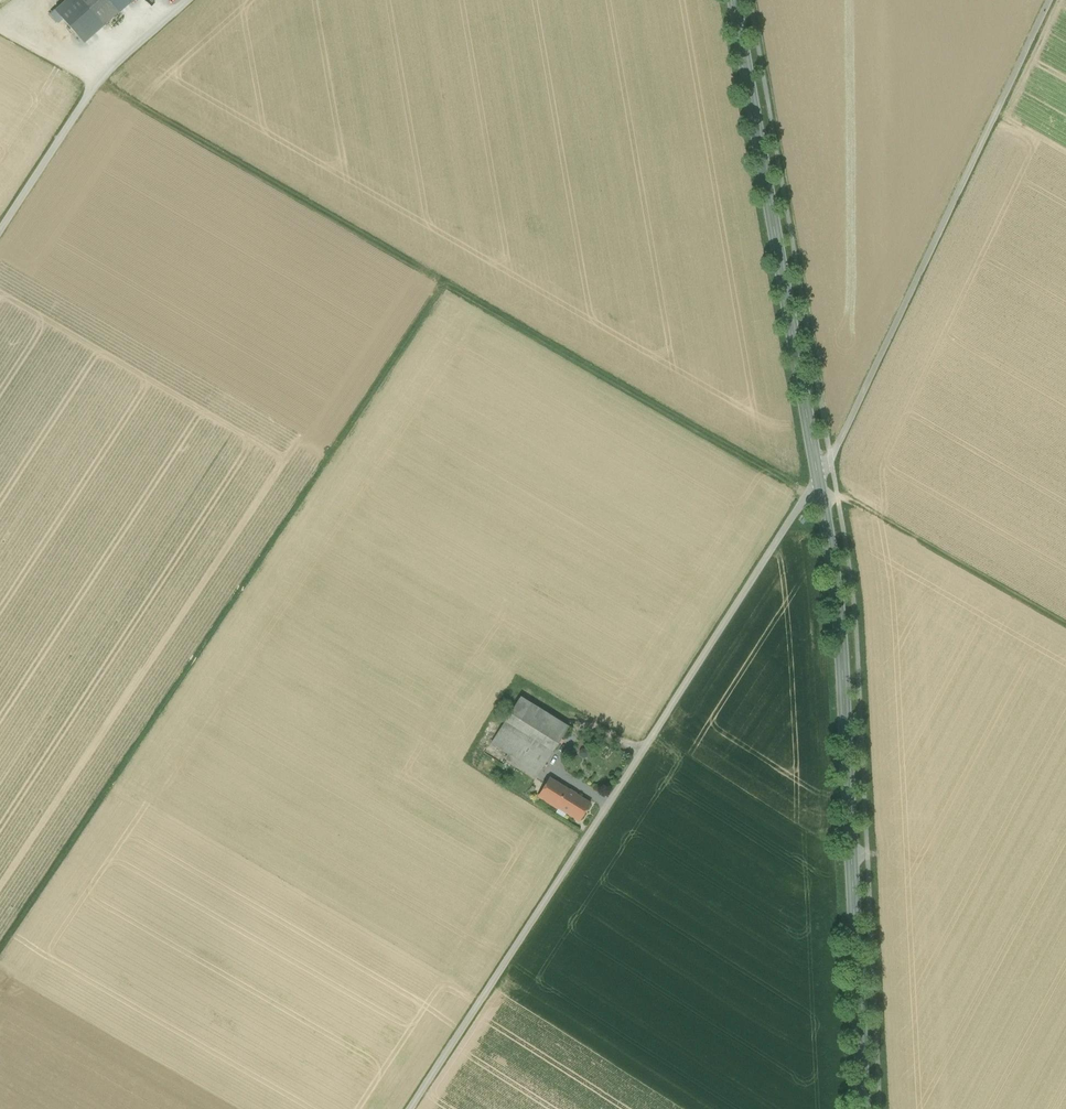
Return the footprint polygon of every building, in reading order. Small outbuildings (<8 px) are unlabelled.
[(104,26),(133,0),(80,0),(104,26)] [(507,760),(536,779),(568,728),(518,697),(490,743),(509,755),(507,760)] [(588,805),(550,781),(539,798),(556,808),(557,806),(579,820),(588,805)]
